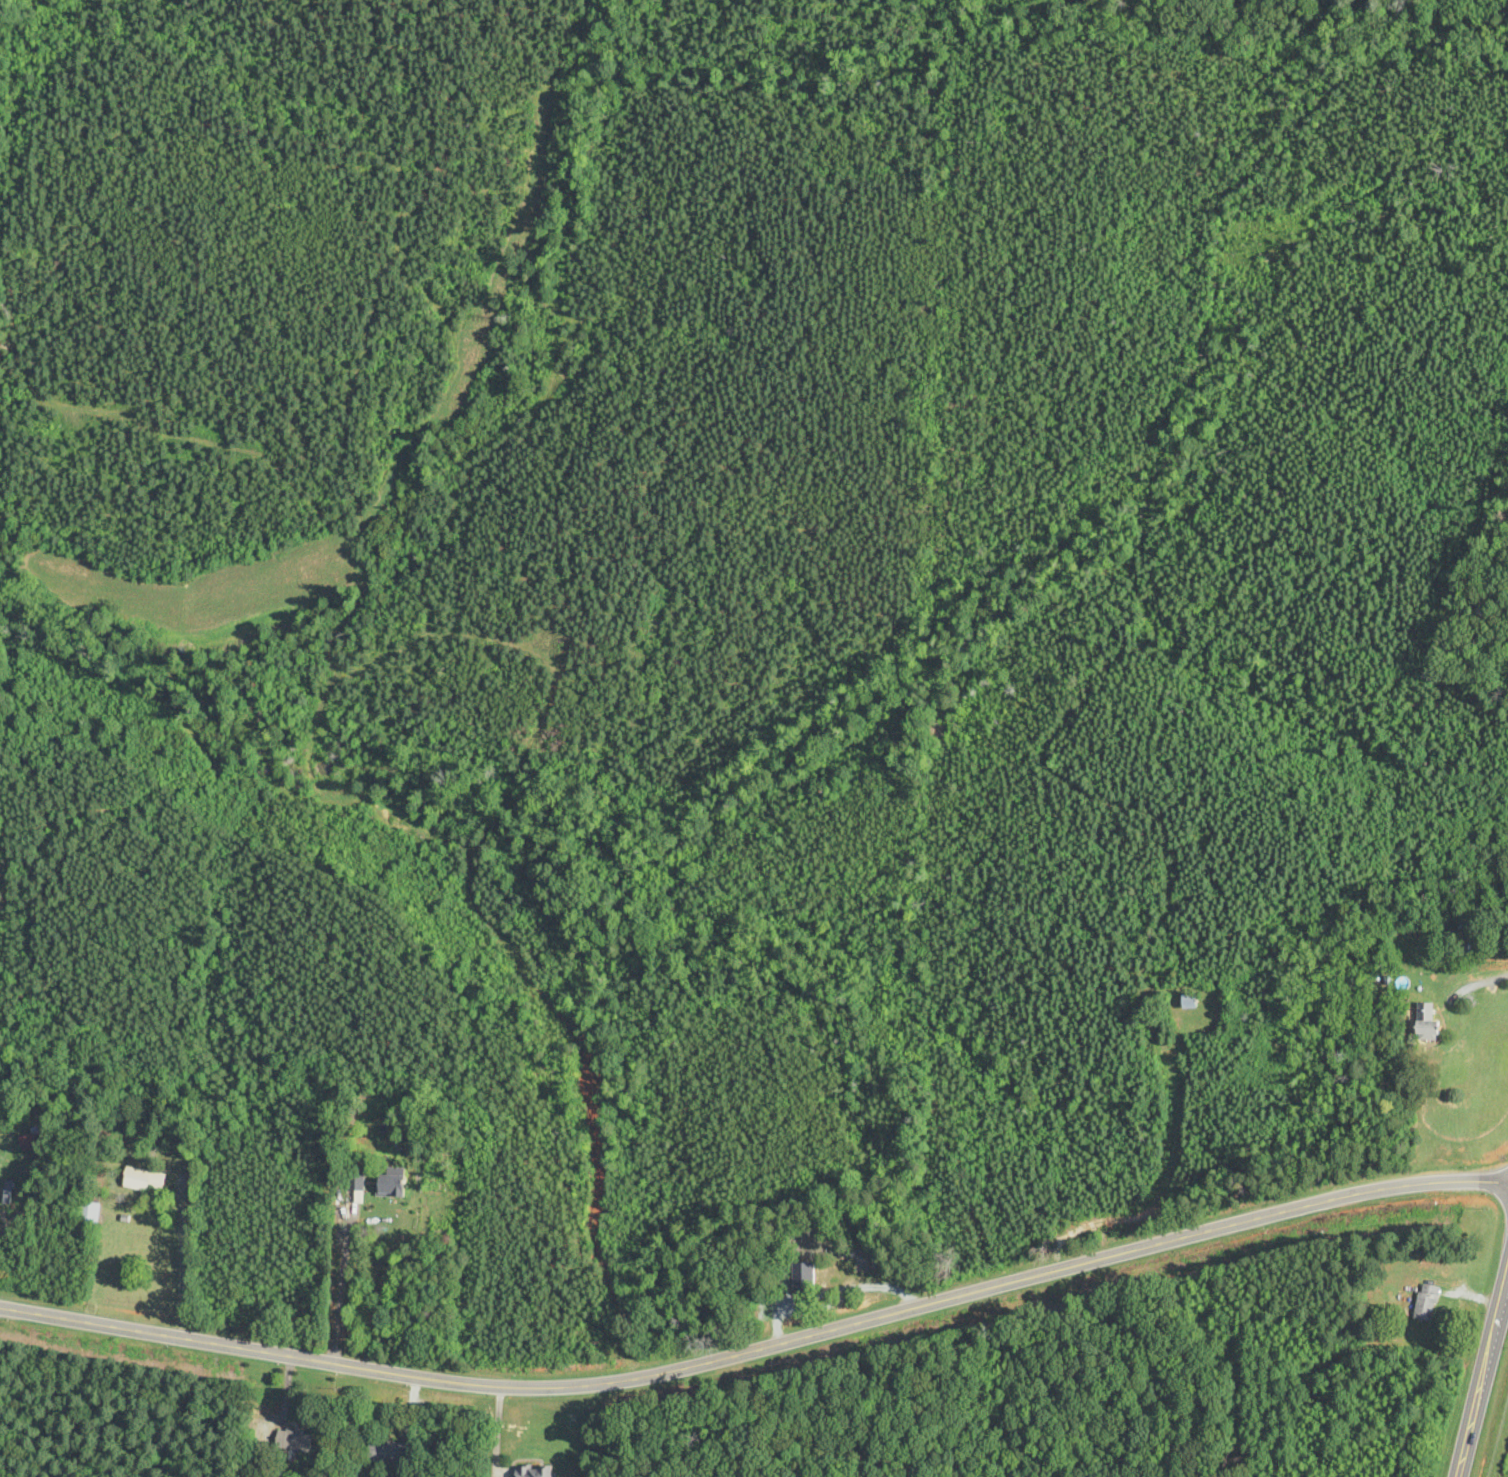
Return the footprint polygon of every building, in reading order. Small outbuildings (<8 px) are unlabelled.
[(1441,1021),(1434,1021),(1434,1004),(1418,1004),(1418,1040),(1441,1040),(1441,1021)] [(23,1151),(37,1147),(34,1134),(20,1138),(23,1151)] [(166,1174),(126,1168),(123,1187),(164,1193),(166,1174)] [(377,1198),(404,1198),(404,1172),(377,1172),(377,1198)] [(78,1225),(98,1227),(100,1204),(80,1202),(78,1225)] [(815,1262),(794,1262),(794,1295),(815,1295),(815,1262)] [(1433,1323),(1440,1287),(1422,1283),(1414,1319),(1433,1323)] [(285,1451),(311,1452),(311,1432),(286,1432),(285,1451)] [(412,1443),(369,1442),(368,1463),(411,1464),(412,1443)] [(518,1467),(517,1476),(553,1476),(553,1468),(518,1467)]
